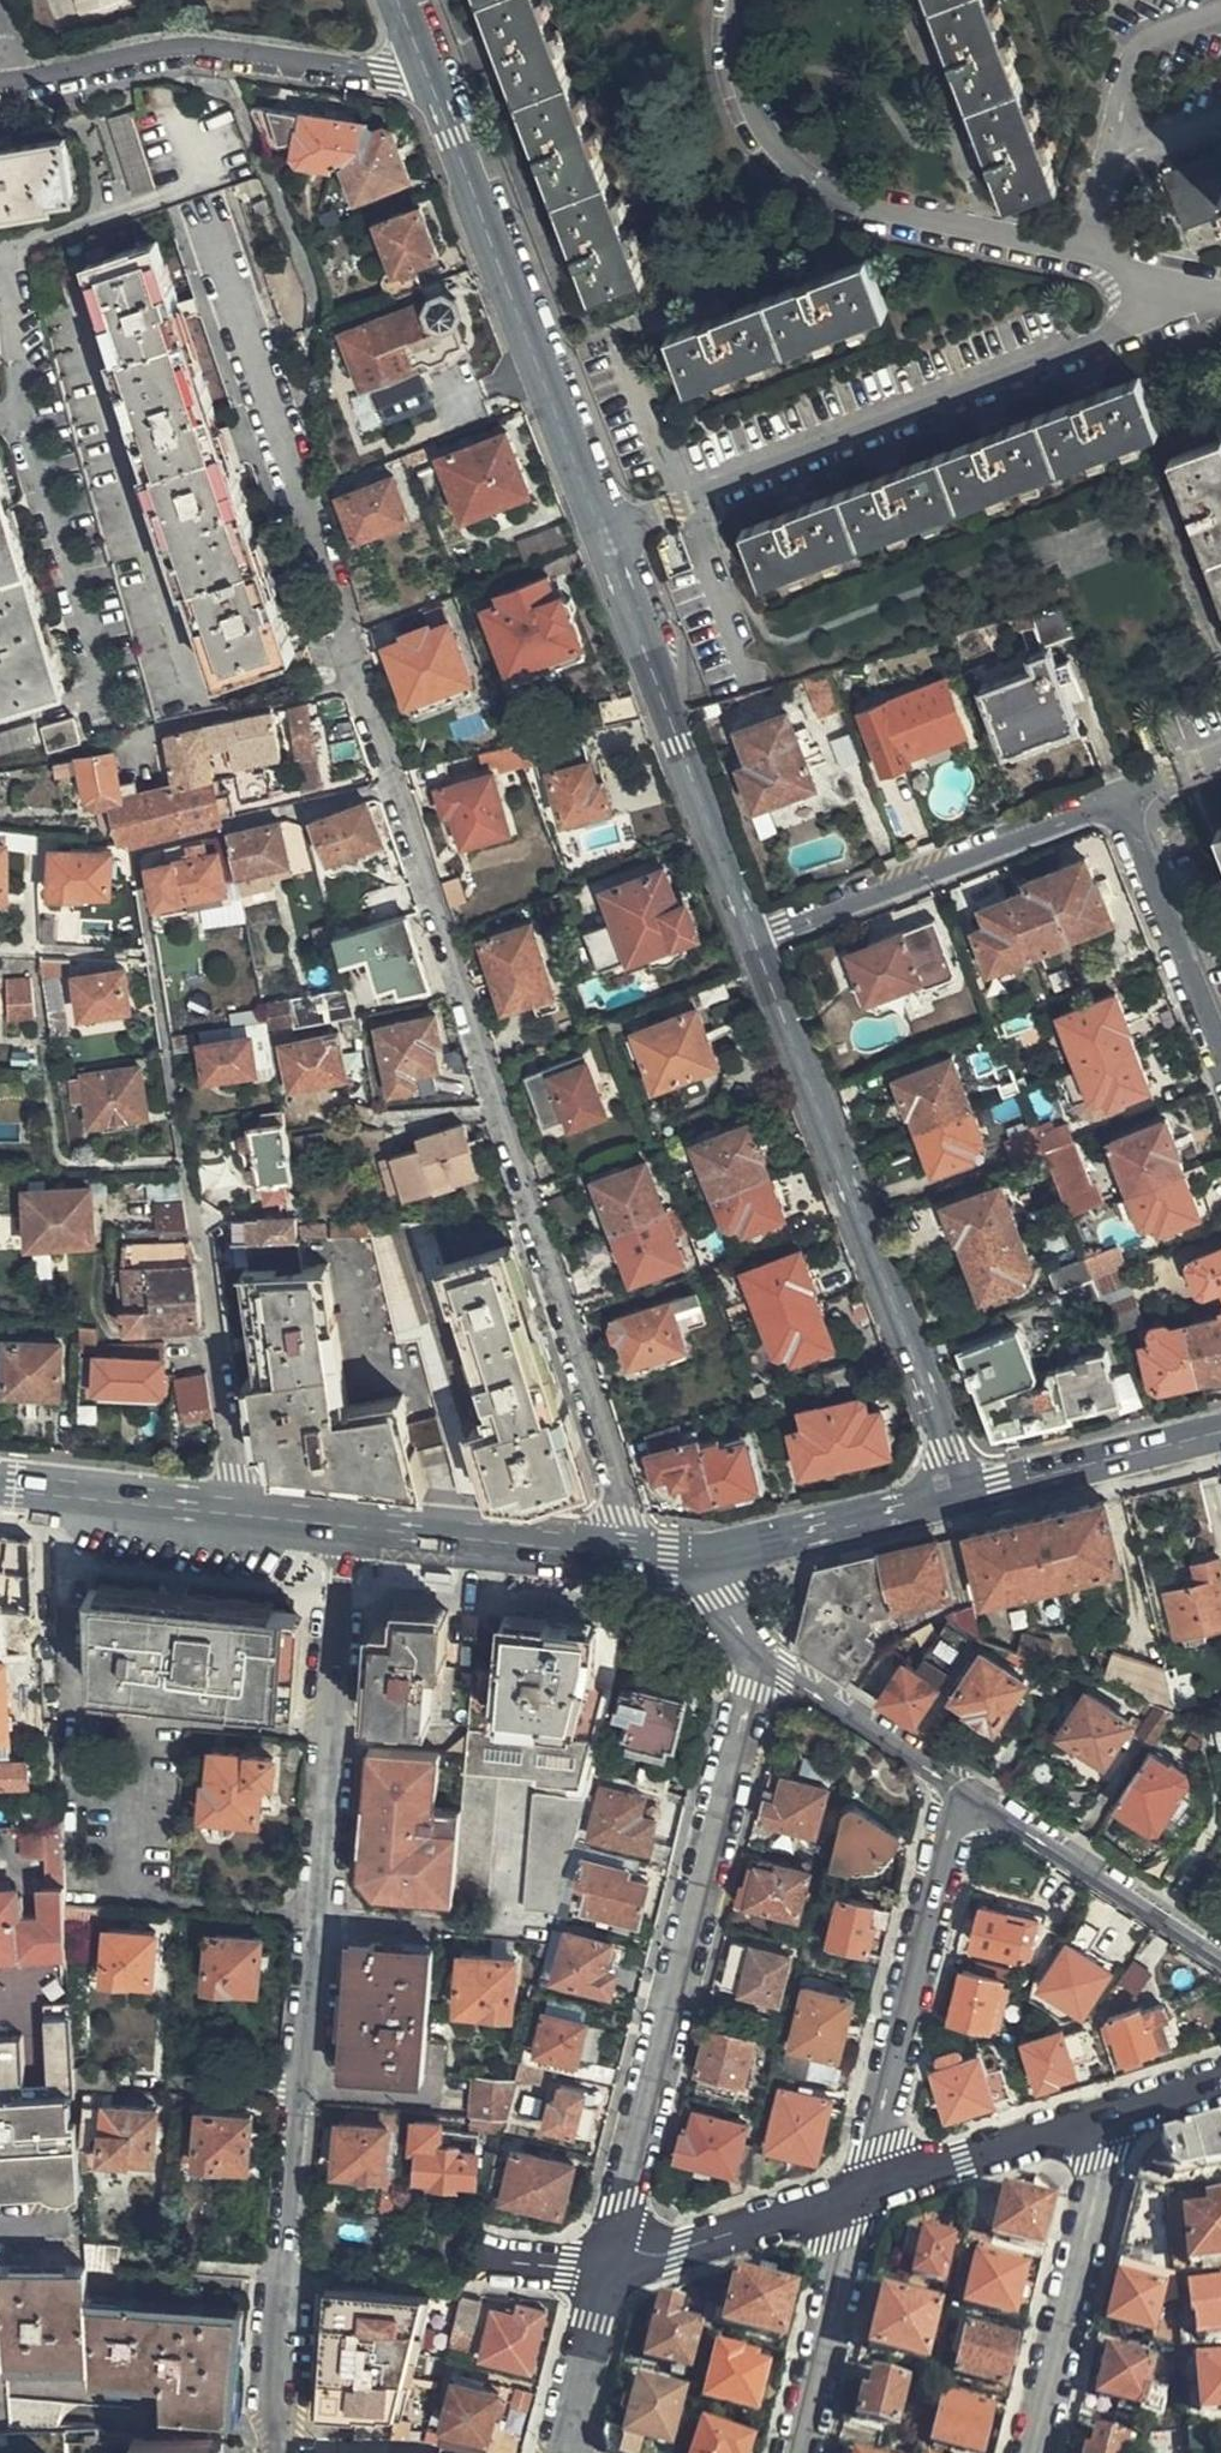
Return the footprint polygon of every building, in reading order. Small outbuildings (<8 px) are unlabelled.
[(590,299),(646,278),(539,0),(475,0),(590,299)] [(1005,205),(1058,185),(988,0),(927,0),(946,49),(937,53),(945,73),(953,70),(984,149),(976,153),(983,172),(991,169),(1005,205)] [(366,124),(366,123),(301,114),(248,108),(271,157),(287,153),(295,163),(331,169),(334,161),(352,141),(366,124)] [(154,189),(128,113),(106,120),(133,198),(154,189)] [(377,128),(366,123),(366,124),(352,141),(334,161),(343,163),(340,166),(353,200),(410,179),(392,129),(383,127),(377,128)] [(61,141),(0,151),(0,213),(47,205),(47,198),(70,194),(61,141)] [(1194,255),(1220,245),(1220,171),(1214,154),(1162,175),(1194,255)] [(381,302),(420,288),(413,267),(438,257),(419,209),(376,225),(394,274),(375,281),(381,302)] [(295,651),(233,471),(199,373),(154,242),(87,266),(117,355),(112,359),(150,471),(145,473),(184,587),(188,584),(219,677),(295,651)] [(666,334),(686,389),(886,313),(864,260),(826,275),(822,266),(804,274),(807,281),(726,313),(723,304),(705,311),(709,320),(666,334)] [(427,302),(420,288),(381,302),(387,317),(341,334),(361,384),(412,366),(411,361),(426,355),(432,360),(439,359),(444,356),(445,352),(444,348),(461,342),(453,322),(458,315),(452,299),(441,296),(427,302)] [(744,507),(765,559),(1160,409),(1141,354),(1101,370),(1097,362),(1082,369),(1085,377),(1003,408),(999,400),(983,406),(986,414),(903,446),(900,439),(882,446),(885,453),(806,484),(802,477),(783,484),(787,491),(744,507)] [(1220,560),(1220,416),(1173,435),(1220,560)] [(528,492),(506,433),(440,458),(462,516),(528,492)] [(407,517),(391,477),(339,496),(354,538),(407,517)] [(8,510),(0,485),(0,706),(0,707),(60,689),(59,680),(41,619),(8,510)] [(580,642),(561,589),(555,592),(548,573),(497,593),(500,601),(483,608),(506,670),(580,642)] [(1039,638),(1074,626),(1064,598),(1013,611),(1019,625),(1033,620),(1039,638)] [(431,628),(450,621),(444,608),(426,615),(429,623),(431,628)] [(459,645),(450,621),(431,628),(429,623),(400,633),(403,638),(384,646),(406,709),(472,682),(459,645)] [(379,633),(384,646),(403,638),(400,633),(397,626),(379,633)] [(1078,711),(1065,677),(1058,657),(1051,637),(1031,644),(1035,655),(982,674),(1007,737),(1041,725),(1078,711)] [(1058,657),(1065,677),(1076,673),(1070,654),(1058,657)] [(972,724),(947,669),(856,703),(879,763),(902,754),(900,748),(926,739),(972,724)] [(830,670),(804,677),(819,719),(844,710),(830,670)] [(602,727),(641,719),(632,694),(597,702),(602,727)] [(819,774),(794,714),(790,698),(733,717),(740,734),(745,749),(734,754),(753,798),(782,787),(819,774)] [(328,699),(321,700),(307,704),(310,722),(332,717),(328,699)] [(310,722),(307,704),(286,708),(301,792),(320,789),(316,774),(314,774),(306,733),(311,731),(310,722)] [(270,712),(253,716),(261,761),(279,758),(270,712)] [(253,716),(200,728),(204,743),(230,738),(235,765),(251,763),(261,761),(253,716)] [(72,717),(40,726),(46,749),(79,742),(72,717)] [(32,720),(0,730),(0,752),(38,740),(32,720)] [(167,736),(178,787),(212,781),(204,743),(200,728),(174,733),(167,736)] [(612,808),(605,781),(594,783),(585,745),(536,756),(540,773),(550,770),(563,820),(585,815),(587,824),(608,819),(606,810),(612,808)] [(125,843),(125,845),(186,830),(178,787),(123,799),(113,754),(52,764),(56,777),(76,773),(81,798),(90,806),(115,801),(125,843)] [(254,773),(234,777),(240,804),(272,797),(268,782),(264,783),(261,771),(254,773)] [(509,832),(494,775),(437,790),(443,816),(451,814),(461,847),(509,832)] [(186,830),(221,822),(212,781),(178,787),(186,830)] [(381,840),(368,804),(312,824),(330,871),(365,858),(362,848),(381,840)] [(290,865),(282,824),(226,837),(235,878),(290,865)] [(235,878),(226,837),(205,841),(206,852),(215,851),(220,880),(235,878)] [(206,852),(205,841),(183,846),(183,852),(171,854),(171,860),(147,864),(156,905),(223,891),(220,880),(215,851),(206,852)] [(183,852),(183,846),(141,854),(142,865),(147,864),(171,860),(171,854),(183,852)] [(1088,846),(1043,863),(1070,938),(1118,911),(1113,894),(1101,866),(1097,864),(1088,846)] [(109,895),(111,852),(52,850),(50,895),(81,897),(81,893),(109,895)] [(1014,883),(1005,887),(1032,957),(1070,938),(1043,863),(1023,872),(1020,879),(1014,883)] [(292,875),(290,865),(235,878),(237,887),(292,875)] [(697,935),(686,901),(677,904),(664,869),(600,893),(611,921),(584,932),(598,971),(646,954),(650,965),(657,963),(662,965),(671,962),(678,955),(685,953),(681,941),(697,935)] [(1032,957),(1005,887),(991,892),(977,897),(984,914),(970,921),(989,969),(1032,957)] [(223,891),(156,905),(158,918),(225,904),(223,891)] [(953,962),(935,916),(904,920),(843,942),(857,980),(863,995),(919,976),(926,979),(953,971),(953,962)] [(427,984),(405,917),(333,940),(340,965),(369,956),(377,983),(385,980),(389,995),(427,984)] [(501,1012),(530,1003),(552,997),(530,926),(480,940),(501,1012)] [(69,977),(69,960),(40,959),(42,978),(69,977)] [(130,1009),(122,968),(73,976),(81,1015),(130,1009)] [(34,1019),(31,979),(7,980),(9,1019),(34,1019)] [(1077,1067),(1140,1042),(1133,1023),(1135,1018),(1116,979),(1056,1005),(1077,1067)] [(295,1029),(345,1019),(354,1018),(346,989),(290,1000),(295,1029)] [(552,997),(530,1003),(534,1015),(555,1009),(552,997)] [(714,1065),(696,1014),(633,1035),(652,1088),(714,1065)] [(437,1069),(432,1046),(439,1044),(433,1015),(375,1027),(390,1092),(414,1087),(412,1075),(437,1069)] [(362,1034),(359,1016),(354,1018),(345,1019),(347,1036),(362,1034)] [(262,1021),(247,1025),(249,1036),(198,1045),(204,1078),(256,1069),(255,1066),(270,1063),(264,1033),(262,1021)] [(295,1040),(294,1029),(280,1031),(282,1043),(289,1079),(290,1086),(345,1077),(337,1033),(295,1040)] [(270,1063),(273,1081),(289,1079),(282,1043),(280,1031),(264,1033),(270,1063)] [(1149,1078),(1140,1042),(1077,1067),(1089,1089),(1093,1093),(1105,1091),(1110,1094),(1149,1078)] [(912,1112),(918,1130),(977,1106),(953,1045),(929,1055),(892,1067),(902,1097),(905,1108),(912,1112)] [(607,1114),(583,1054),(523,1076),(543,1131),(575,1120),(578,1125),(607,1114)] [(1003,1096),(1018,1090),(1008,1062),(993,1069),(1003,1096)] [(146,1119),(138,1070),(69,1078),(71,1101),(84,1099),(88,1127),(146,1119)] [(977,1106),(918,1130),(925,1150),(933,1172),(974,1155),(973,1146),(982,1143),(984,1139),(977,1106)] [(1129,1192),(1189,1169),(1178,1147),(1184,1144),(1168,1106),(1107,1129),(1129,1192)] [(279,1110),(247,1115),(250,1134),(237,1137),(239,1147),(244,1150),(246,1162),(242,1165),(244,1182),(257,1181),(258,1186),(262,1186),(265,1201),(288,1197),(286,1181),(293,1182),(283,1131),(279,1110)] [(1044,1148),(1074,1137),(1068,1121),(1040,1132),(1044,1148)] [(713,1199),(769,1178),(761,1157),(766,1156),(753,1123),(694,1145),(713,1199)] [(480,1176),(463,1125),(417,1140),(419,1148),(393,1156),(395,1164),(382,1168),(390,1193),(404,1188),(406,1198),(432,1190),(480,1176)] [(1005,1143),(1011,1159),(1044,1148),(1040,1132),(1036,1133),(1005,1143)] [(1091,1181),(1074,1137),(1044,1148),(1067,1211),(1107,1197),(1097,1179),(1091,1181)] [(395,1164),(393,1156),(380,1160),(382,1168),(395,1164)] [(672,1231),(647,1163),(594,1184),(603,1210),(630,1280),(683,1260),(672,1231)] [(1206,1210),(1189,1169),(1129,1192),(1121,1196),(1126,1211),(1136,1212),(1141,1224),(1147,1227),(1156,1223),(1159,1229),(1162,1229),(1206,1210)] [(961,1239),(967,1255),(1026,1229),(1003,1170),(939,1193),(951,1224),(956,1240),(961,1239)] [(783,1215),(769,1178),(713,1199),(723,1222),(732,1226),(742,1222),(745,1230),(783,1215)] [(90,1241),(87,1188),(27,1191),(29,1243),(90,1241)] [(235,1241),(251,1241),(298,1240),(295,1215),(234,1218),(235,1241)] [(484,1477),(490,1497),(536,1501),(540,1500),(557,1495),(591,1484),(580,1448),(556,1373),(518,1260),(507,1222),(426,1225),(447,1291),(452,1305),(455,1304),(486,1397),(491,1417),(468,1424),(484,1477)] [(443,1443),(457,1494),(490,1497),(484,1477),(468,1424),(491,1417),(486,1397),(455,1304),(452,1305),(447,1291),(426,1225),(370,1227),(372,1238),(396,1347),(416,1341),(436,1415),(443,1443)] [(1026,1229),(967,1255),(974,1276),(980,1291),(1020,1280),(1020,1272),(1029,1270),(1038,1255),(1026,1229)] [(1189,1247),(1185,1256),(1196,1283),(1205,1287),(1220,1281),(1220,1233),(1189,1247)] [(763,1321),(825,1298),(814,1282),(819,1280),(802,1236),(739,1259),(763,1321)] [(275,1454),(273,1474),(371,1485),(425,1491),(415,1451),(414,1448),(408,1448),(406,1424),(402,1395),(347,1402),(326,1266),(301,1269),(298,1240),(251,1241),(255,1265),(248,1266),(256,1327),(262,1376),(245,1378),(257,1452),(275,1454)] [(147,1265),(194,1263),(190,1242),(128,1245),(124,1266),(147,1265)] [(1092,1275),(1122,1266),(1114,1246),(1084,1256),(1092,1275)] [(1047,1268),(1055,1288),(1092,1275),(1084,1256),(1047,1268)] [(164,1329),(202,1327),(194,1263),(147,1265),(154,1311),(146,1312),(148,1331),(164,1329)] [(154,1311),(147,1265),(124,1266),(130,1309),(124,1308),(126,1331),(148,1331),(146,1312),(154,1311)] [(1129,1284),(1122,1266),(1092,1275),(1100,1294),(1129,1284)] [(1092,1275),(1055,1288),(1063,1310),(1101,1297),(1100,1294),(1092,1275)] [(1101,1297),(1109,1317),(1138,1306),(1129,1284),(1100,1294),(1101,1297)] [(681,1330),(706,1322),(696,1291),(609,1318),(626,1369),(687,1350),(681,1330)] [(838,1335),(825,1298),(763,1321),(774,1347),(781,1348),(789,1346),(792,1354),(826,1344),(838,1335)] [(1196,1378),(1215,1375),(1220,1374),(1220,1308),(1219,1302),(1182,1311),(1196,1378)] [(1109,1317),(1112,1325),(1115,1333),(1143,1324),(1138,1306),(1109,1317)] [(1168,1381),(1196,1378),(1182,1311),(1169,1309),(1151,1313),(1148,1321),(1149,1330),(1140,1333),(1147,1375),(1156,1381),(1159,1388),(1166,1386),(1168,1381)] [(977,1375),(984,1391),(1029,1374),(1043,1371),(1019,1320),(961,1340),(977,1375)] [(54,1396),(57,1343),(7,1339),(4,1393),(26,1394),(54,1396)] [(1123,1408),(1147,1400),(1130,1363),(1116,1365),(1107,1340),(1077,1346),(1079,1356),(1057,1357),(1059,1374),(1068,1413),(1097,1406),(1121,1401),(1123,1408)] [(163,1348),(96,1344),(92,1390),(126,1392),(161,1393),(162,1380),(163,1348)] [(1043,1418),(1050,1434),(1074,1430),(1068,1413),(1059,1374),(1057,1357),(1050,1359),(1043,1371),(1029,1374),(984,1391),(991,1417),(992,1422),(996,1427),(1043,1418)] [(857,1370),(854,1362),(822,1372),(826,1390),(862,1383),(857,1370)] [(174,1384),(177,1398),(180,1411),(210,1406),(207,1375),(188,1377),(188,1382),(174,1384)] [(826,1390),(844,1461),(896,1449),(888,1407),(881,1391),(867,1394),(862,1383),(826,1390)] [(803,1471),(844,1461),(826,1390),(796,1397),(802,1415),(788,1419),(798,1470),(803,1471)] [(436,1415),(406,1424),(408,1448),(414,1448),(415,1451),(443,1443),(436,1415)] [(704,1435),(719,1487),(741,1482),(760,1480),(757,1460),(750,1438),(746,1430),(723,1436),(721,1430),(704,1435)] [(699,1499),(719,1487),(704,1435),(700,1436),(682,1439),(679,1433),(645,1441),(647,1443),(656,1475),(668,1470),(671,1477),(681,1475),(687,1491),(699,1499)] [(1124,1559),(1108,1484),(1081,1491),(1045,1499),(1062,1574),(1124,1559)] [(1001,1512),(964,1520),(982,1594),(1062,1574),(1045,1499),(1001,1512)] [(886,1575),(896,1604),(951,1585),(947,1560),(940,1528),(910,1535),(879,1543),(886,1575)] [(34,1612),(31,1539),(0,1536),(0,1609),(34,1612)] [(795,1640),(845,1672),(854,1658),(865,1643),(856,1638),(866,1619),(867,1606),(896,1604),(886,1575),(879,1543),(814,1561),(812,1571),(795,1640)] [(1217,1552),(1193,1558),(1197,1578),(1180,1582),(1162,1587),(1170,1616),(1174,1632),(1220,1620),(1220,1569),(1217,1552)] [(164,1586),(91,1576),(91,1571),(53,1565),(54,1598),(93,1603),(94,1683),(255,1710),(256,1703),(288,1705),(294,1618),(282,1617),(283,1604),(164,1586)] [(452,1617),(398,1610),(380,1630),(372,1715),(430,1720),(434,1683),(447,1683),(452,1617)] [(894,1706),(914,1720),(935,1689),(966,1629),(946,1617),(916,1668),(903,1657),(876,1694),(894,1706)] [(597,1635),(509,1622),(497,1716),(519,1720),(575,1727),(586,1690),(590,1689),(591,1681),(597,1635)] [(1030,1666),(984,1636),(951,1687),(964,1697),(962,1703),(979,1711),(994,1720),(1030,1666)] [(1016,1656),(1046,1667),(1053,1650),(1023,1639),(1016,1656)] [(1150,1706),(1174,1715),(1165,1672),(1112,1654),(1102,1687),(1150,1706)] [(28,1782),(27,1757),(9,1758),(5,1663),(0,1663),(0,1783),(28,1782)] [(1131,1725),(1136,1714),(1082,1678),(1053,1727),(1086,1748),(1108,1761),(1131,1725)] [(476,1685),(447,1683),(434,1683),(430,1720),(472,1724),(476,1685)] [(625,1734),(632,1735),(671,1745),(676,1746),(686,1712),(703,1717),(706,1704),(672,1694),(646,1687),(643,1695),(627,1691),(621,1713),(629,1715),(625,1734)] [(1176,1715),(1174,1715),(1150,1706),(1136,1734),(1150,1741),(1161,1739),(1176,1715)] [(590,1749),(472,1732),(471,1743),(469,1758),(456,1887),(455,1902),(487,1904),(499,1778),(535,1781),(521,1907),(550,1911),(590,1749)] [(671,1745),(632,1735),(630,1750),(667,1760),(671,1745)] [(273,1741),(239,1739),(239,1757),(213,1755),(210,1786),(203,1787),(202,1816),(256,1820),(259,1782),(270,1783),(273,1741)] [(1150,1741),(1113,1801),(1137,1815),(1150,1823),(1161,1822),(1192,1774),(1191,1761),(1179,1753),(1150,1741)] [(469,1758),(471,1743),(440,1755),(469,1758)] [(382,1750),(369,1749),(364,1802),(379,1803),(382,1750)] [(379,1803),(364,1802),(360,1848),(375,1850),(373,1869),(382,1881),(408,1883),(407,1898),(427,1899),(429,1885),(456,1887),(469,1758),(440,1755),(382,1750),(379,1803)] [(637,1787),(667,1795),(671,1780),(641,1772),(637,1787)] [(818,1835),(829,1792),(784,1781),(780,1794),(772,1793),(764,1822),(818,1835)] [(641,1816),(645,1799),(604,1788),(591,1837),(649,1850),(657,1820),(641,1816)] [(888,1853),(895,1851),(903,1840),(859,1809),(855,1810),(850,1811),(837,1858),(851,1865),(866,1860),(871,1869),(876,1868),(885,1865),(886,1855),(888,1853)] [(67,1952),(64,1906),(59,1826),(24,1829),(27,1858),(49,1857),(51,1889),(46,1890),(46,1915),(20,1916),(18,1892),(0,1893),(0,1957),(67,1952)] [(0,1847),(0,1860),(1,1881),(16,1880),(13,1846),(0,1847)] [(360,1848),(358,1873),(378,1895),(407,1898),(408,1883),(382,1881),(373,1869),(375,1850),(360,1848)] [(619,1869),(621,1862),(585,1853),(579,1876),(593,1880),(587,1900),(639,1914),(648,1877),(619,1869)] [(800,1917),(812,1873),(755,1860),(747,1887),(755,1890),(751,1905),(800,1917)] [(427,1899),(455,1902),(456,1887),(429,1885),(427,1899)] [(851,1949),(884,1958),(895,1914),(858,1904),(841,1900),(828,1955),(847,1960),(851,1949)] [(101,1909),(64,1906),(65,1918),(100,1920),(101,1909)] [(1004,1928),(1007,1917),(983,1912),(975,1947),(1017,1958),(1021,1945),(1036,1949),(1041,1925),(1027,1922),(1024,1933),(1004,1928)] [(1027,1922),(1007,1917),(1004,1928),(1024,1933),(1027,1922)] [(151,1982),(155,1934),(107,1931),(104,1979),(151,1982)] [(612,1945),(567,1933),(555,1980),(611,1993),(615,1973),(606,1971),(612,1945)] [(204,1986),(254,1990),(258,1941),(208,1937),(204,1986)] [(780,2001),(792,1959),(747,1947),(734,1944),(722,1988),(780,2001)] [(425,2043),(433,1953),(371,1947),(349,1964),(342,2054),(364,2077),(421,2083),(422,2075),(425,2043)] [(1110,1976),(1069,1950),(1046,1990),(1086,2014),(1110,1976)] [(511,2016),(515,1964),(463,1960),(458,2012),(511,2016)] [(989,2031),(1002,1983),(964,1973),(953,2022),(989,2031)] [(839,2060),(853,2003),(806,1992),(796,2031),(791,2050),(839,2060)] [(0,2040),(0,2194),(49,2191),(80,2193),(77,2120),(71,2121),(70,2097),(75,2096),(75,2088),(73,2066),(71,2006),(45,2007),(49,2100),(23,2099),(22,2039),(0,2040)] [(1161,2052),(1155,2031),(1154,2028),(1146,2030),(1141,2012),(1111,2021),(1124,2066),(1161,2054),(1161,2052)] [(576,2060),(585,2023),(547,2014),(537,2051),(576,2060)] [(761,2027),(749,2024),(747,2034),(711,2026),(698,2074),(702,2076),(741,2085),(745,2086),(761,2027)] [(1170,2026),(1155,2031),(1161,2052),(1176,2046),(1170,2026)] [(1079,2075),(1066,2033),(1027,2045),(1040,2090),(1061,2084),(1061,2080),(1079,2075)] [(422,2075),(447,2077),(450,2045),(425,2043),(422,2075)] [(1010,2098),(1001,2070),(984,2075),(980,2057),(966,2061),(964,2055),(960,2052),(955,2051),(946,2054),(941,2060),(943,2069),(936,2071),(950,2116),(1010,2098)] [(784,2077),(773,2075),(768,2092),(780,2095),(767,2151),(814,2161),(830,2101),(782,2088),(784,2077)] [(741,2085),(702,2076),(699,2089),(737,2099),(741,2085)] [(477,2080),(472,2120),(504,2122),(514,2084),(477,2080)] [(588,2100),(583,2097),(583,2090),(559,2085),(555,2100),(546,2097),(539,2127),(587,2137),(593,2110),(587,2108),(588,2100)] [(399,2113),(343,2107),(341,2125),(339,2125),(335,2172),(360,2175),(378,2177),(384,2177),(388,2131),(397,2132),(399,2113)] [(151,2160),(156,2112),(108,2108),(107,2122),(84,2120),(82,2138),(82,2147),(104,2150),(104,2155),(151,2160)] [(732,2173),(748,2115),(727,2110),(723,2120),(696,2114),(690,2135),(682,2134),(675,2160),(732,2173)] [(244,2167),(248,2120),(200,2115),(196,2162),(244,2167)] [(504,2122),(472,2120),(471,2134),(501,2136),(504,2122)] [(1166,2195),(1177,2193),(1174,2183),(1192,2177),(1195,2184),(1220,2175),(1220,2143),(1215,2123),(1157,2141),(1142,2156),(1141,2160),(1133,2188),(1166,2195)] [(475,2184),(478,2157),(460,2155),(459,2150),(440,2148),(441,2127),(415,2125),(413,2150),(420,2151),(418,2179),(475,2184)] [(508,2170),(493,2166),(486,2196),(560,2214),(571,2167),(513,2152),(508,2170)] [(378,2177),(360,2175),(359,2184),(377,2185),(378,2177)] [(1002,2194),(991,2238),(1035,2249),(1046,2204),(1002,2194)] [(1205,2205),(1206,2216),(1183,2218),(1189,2263),(1200,2261),(1220,2258),(1220,2202),(1205,2205)] [(938,2271),(944,2271),(950,2243),(907,2234),(898,2262),(911,2265),(907,2280),(932,2286),(938,2271)] [(85,2267),(118,2269),(121,2245),(84,2241),(85,2262),(85,2267)] [(1023,2272),(1026,2259),(989,2251),(986,2261),(1023,2272)] [(1200,2261),(1201,2269),(1220,2267),(1220,2258),(1200,2261)] [(965,2306),(1011,2318),(1023,2272),(986,2261),(976,2259),(965,2306)] [(4,2363),(85,2364),(87,2379),(159,2384),(164,2415),(228,2418),(235,2314),(186,2311),(84,2301),(85,2267),(85,2262),(0,2267),(0,2302),(4,2363)] [(1156,2337),(1169,2290),(1119,2278),(1106,2323),(1156,2337)] [(719,2289),(709,2326),(778,2342),(789,2293),(734,2280),(730,2291),(719,2289)] [(1192,2288),(1194,2315),(1201,2315),(1205,2336),(1220,2334),(1220,2285),(1192,2288)] [(352,2439),(394,2438),(394,2414),(399,2412),(399,2394),(404,2393),(403,2378),(409,2377),(407,2349),(413,2349),(412,2326),(417,2326),(417,2308),(423,2307),(423,2295),(385,2291),(344,2287),(343,2289),(324,2307),(319,2411),(352,2413),(352,2439)] [(480,2297),(460,2295),(459,2298),(451,2330),(471,2333),(480,2297)] [(869,2339),(865,2349),(920,2362),(935,2310),(880,2296),(869,2339)] [(685,2372),(702,2311),(686,2306),(680,2323),(675,2322),(678,2305),(658,2299),(642,2362),(685,2372)] [(528,2371),(542,2313),(518,2307),(516,2318),(493,2312),(481,2358),(528,2371)] [(1000,2392),(1013,2344),(963,2332),(950,2378),(1000,2392)] [(1143,2408),(1154,2363),(1107,2350),(1094,2395),(1142,2408),(1143,2408)] [(752,2413),(761,2371),(733,2365),(734,2357),(713,2352),(701,2400),(752,2413)] [(1194,2365),(1198,2415),(1220,2412),(1220,2362),(1194,2365)] [(901,2383),(870,2375),(865,2395),(859,2395),(853,2418),(890,2426),(901,2383)] [(439,2442),(476,2452),(484,2452),(499,2391),(455,2381),(439,2442)] [(601,2429),(599,2436),(599,2444),(601,2451),(606,2452),(633,2452),(636,2441),(666,2449),(680,2394),(636,2382),(630,2401),(627,2415),(622,2435),(601,2429)] [(618,2413),(627,2415),(630,2401),(622,2399),(618,2413)] [(930,2446),(957,2452),(980,2452),(990,2412),(942,2400),(930,2446)] [(6,2401),(9,2428),(15,2429),(54,2431),(52,2402),(6,2401)] [(747,2440),(701,2426),(690,2452),(743,2452),(747,2440)] [(1127,2442),(1093,2433),(1087,2450),(1081,2449),(1080,2452),(1124,2452),(1127,2442)] [(204,2438),(137,2440),(137,2452),(207,2452),(207,2442),(204,2438)]
